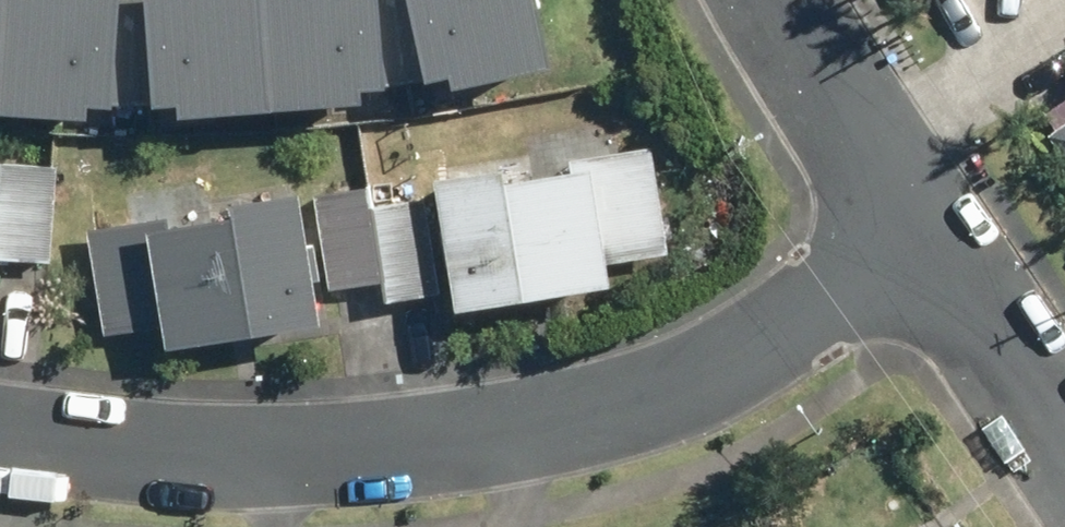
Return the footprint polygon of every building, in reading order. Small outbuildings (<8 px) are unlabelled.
[(103,86),(132,87),(135,0),(0,0),(0,110),(102,113),(103,86)] [(381,75),(411,73),(405,0),(171,0),(177,90),(203,88),(204,110),(383,97),(381,75)] [(557,47),(571,44),(562,0),(432,0),(446,69),(467,65),(471,83),(561,65),(557,47)] [(1048,106),(1063,125),(1053,133),(1064,149),(1064,93),(1048,106)] [(529,157),(445,167),(462,301),(631,279),(627,254),(677,248),(664,144),(530,161),(529,157)] [(4,252),(64,255),(70,158),(5,154),(3,179),(0,179),(0,311),(4,252)] [(325,175),(99,222),(122,330),(176,319),(181,345),(345,311),(339,285),(380,277),(386,305),(459,290),(439,195),(382,207),(376,178),(328,188),(325,175)]
